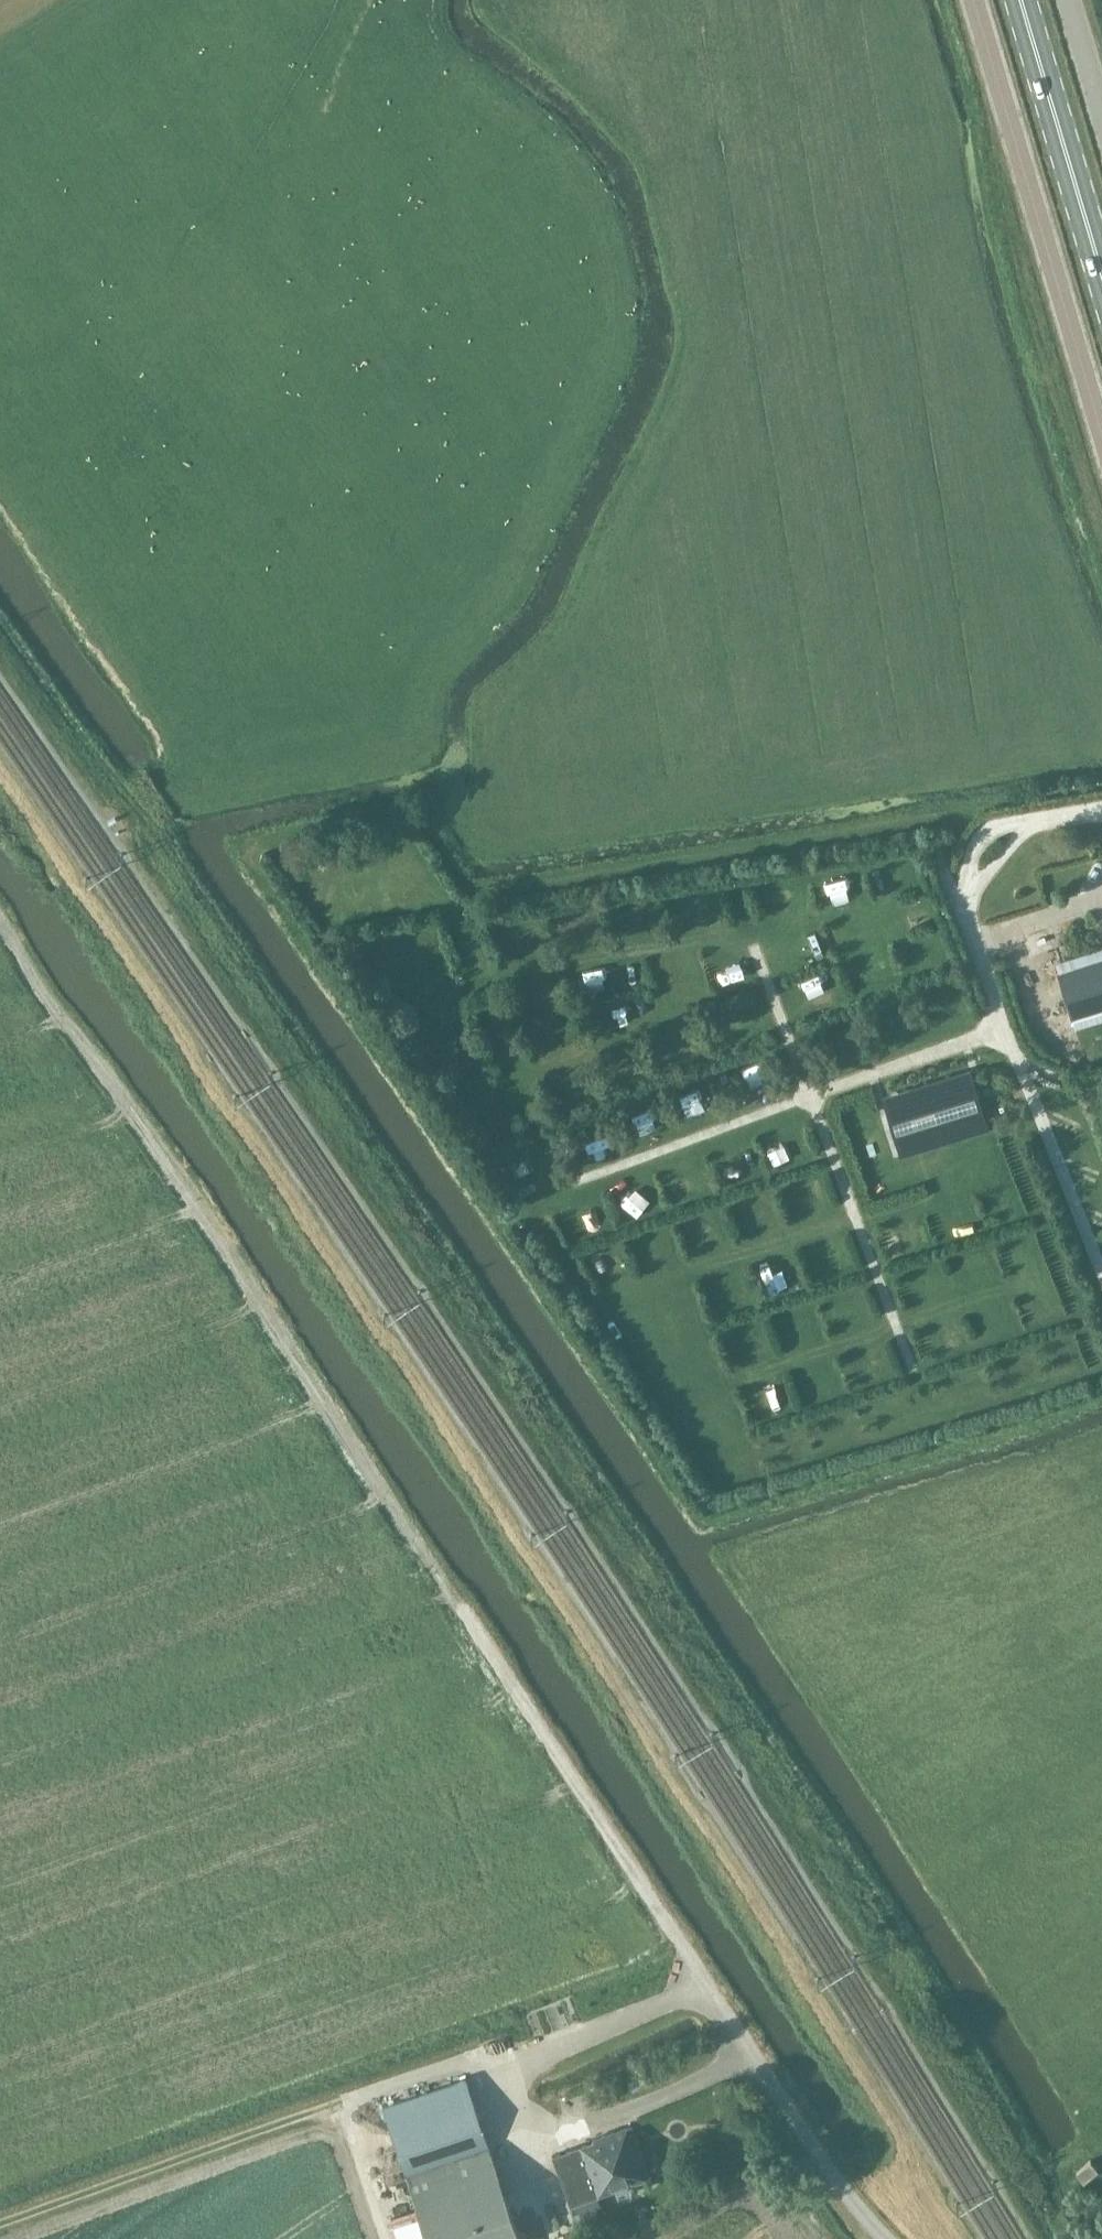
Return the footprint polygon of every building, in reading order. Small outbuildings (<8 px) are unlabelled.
[(1057,972),(1071,1018),(1101,1009),(1101,958),(1057,972)] [(1052,1017),(1040,1020),(1046,1040),(1058,1036),(1052,1017)] [(971,1079),(886,1105),(900,1147),(984,1121),(971,1079)] [(484,2136),(464,2079),(381,2107),(405,2175),(427,2238),(520,2238),(488,2147),(501,2142),(497,2132),(484,2136)] [(592,2141),(578,2147),(554,2157),(571,2205),(596,2197),(596,2198),(649,2178),(630,2125),(591,2139),(592,2141)]
